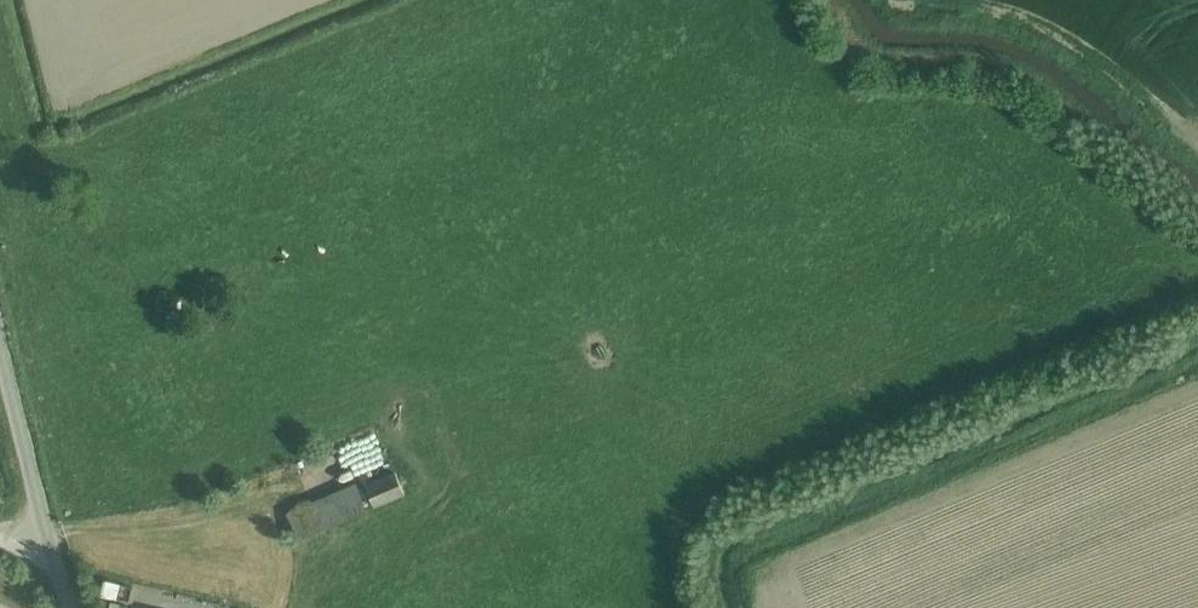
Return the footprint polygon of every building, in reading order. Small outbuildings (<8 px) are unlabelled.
[(372,508),(401,496),(392,477),(364,488),(372,508)] [(296,542),(366,511),(355,484),(284,515),(296,542)]
